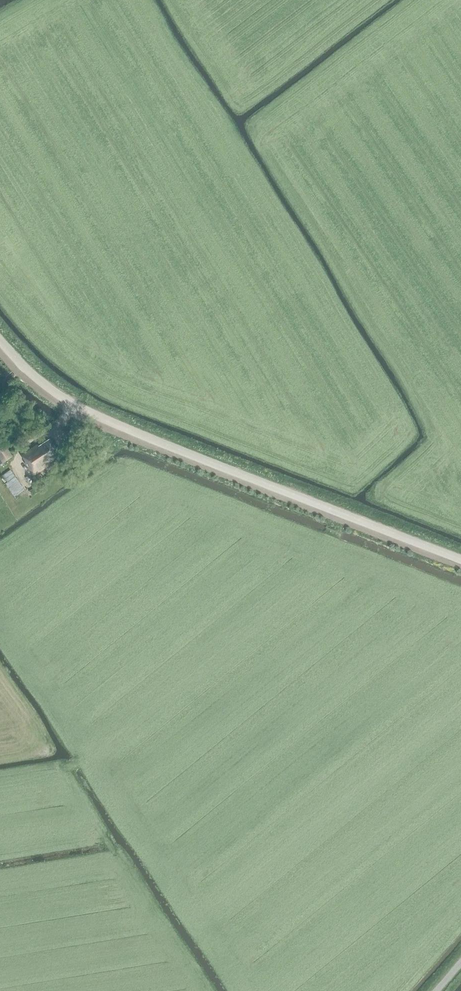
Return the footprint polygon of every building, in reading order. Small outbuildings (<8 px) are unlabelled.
[(61,455),(51,439),(39,447),(38,445),(22,455),(26,462),(25,463),(33,477),(52,465),(50,463),(61,455)] [(13,456),(6,446),(0,450),(0,459),(3,463),(13,456)] [(16,495),(26,488),(12,467),(2,474),(16,495)]
